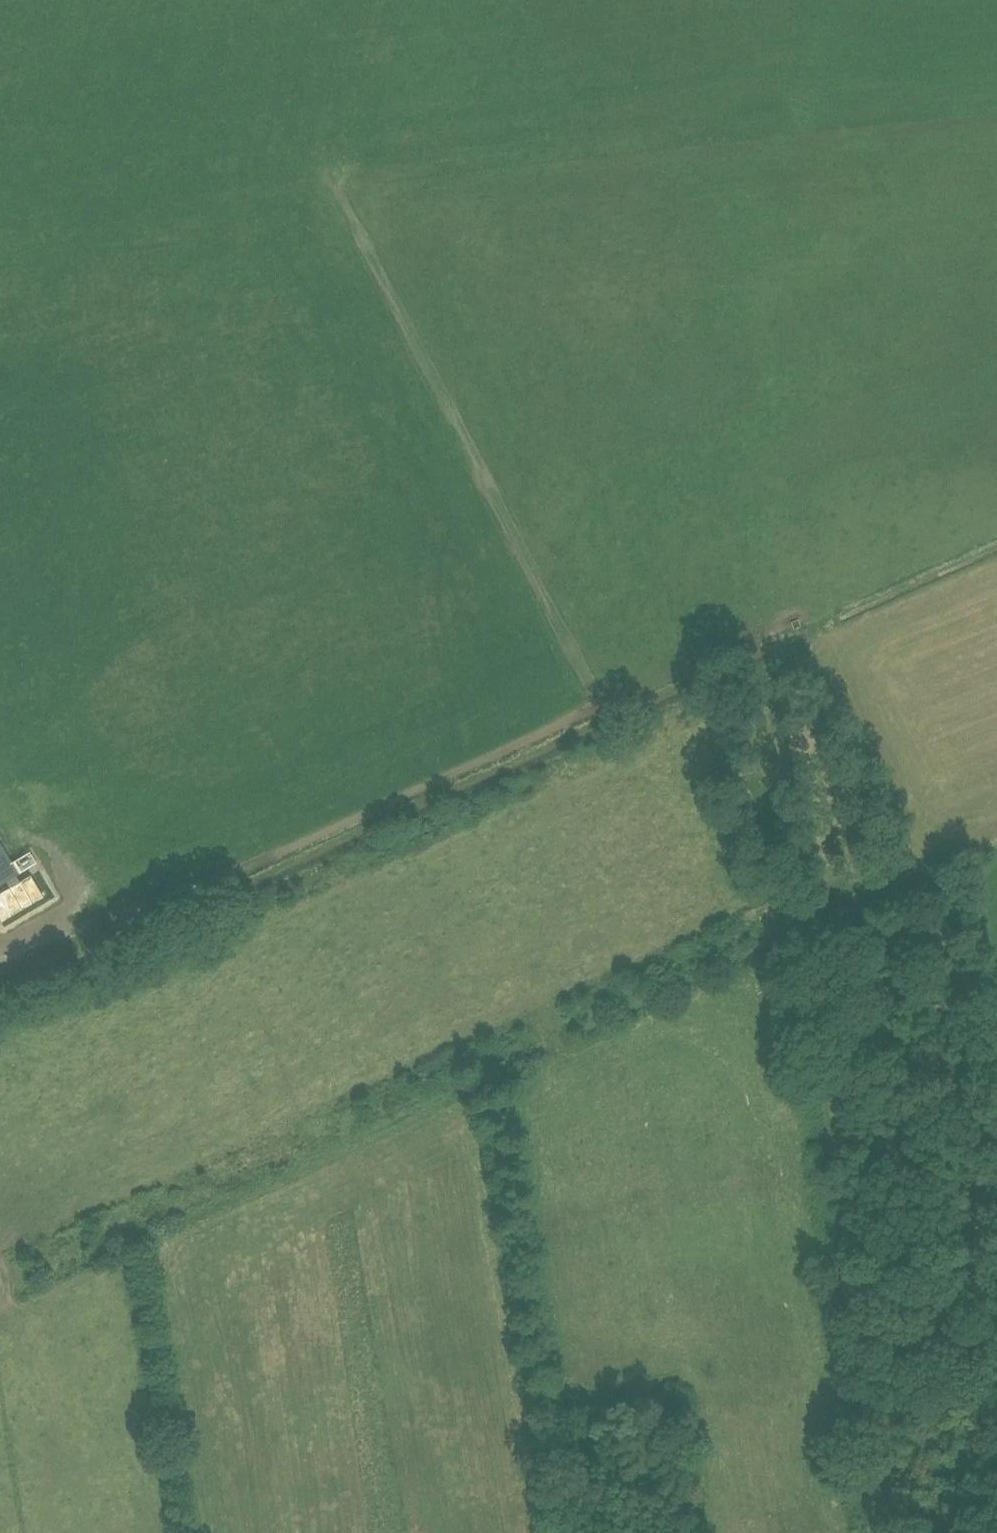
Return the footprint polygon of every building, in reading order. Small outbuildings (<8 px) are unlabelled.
[(16,873),(0,847),(0,883),(16,873)]
